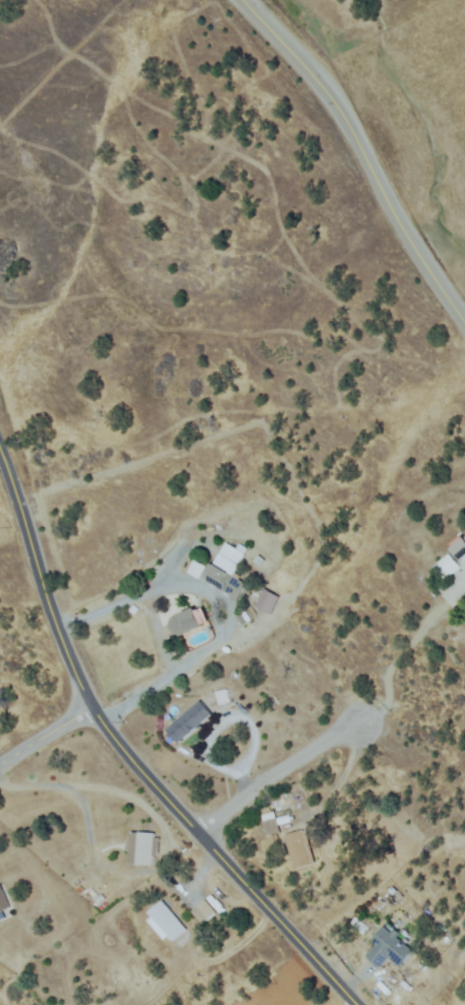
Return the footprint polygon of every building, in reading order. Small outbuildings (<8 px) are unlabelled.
[(464,540),(464,539),(464,559),(464,560),(451,545),(462,537),(464,540)] [(236,599),(204,578),(227,544),(245,555),(232,575),(246,584),(236,599)] [(236,549),(239,544),(248,550),(245,555),(236,549)] [(251,560),(256,553),(264,559),(258,566),(251,560)] [(460,566),(445,578),(436,566),(452,555),(460,566)] [(198,576),(189,569),(196,560),(205,567),(198,576)] [(279,597),(270,614),(257,606),(266,590),(279,597)] [(137,608),(133,614),(127,610),(131,604),(137,608)] [(203,608),(208,620),(201,623),(202,626),(180,635),(178,632),(175,634),(170,622),(173,621),(172,618),(194,608),(195,611),(203,608)] [(238,618),(244,614),(250,623),(244,627),(238,618)] [(230,675),(234,671),(239,676),(234,680),(230,675)] [(215,693),(226,689),(229,700),(218,704),(215,693)] [(210,714),(178,743),(167,730),(199,701),(210,714)] [(260,821),(273,817),(277,830),(264,834),(260,821)] [(304,831),(313,863),(294,868),(286,836),(304,831)] [(159,838),(157,856),(153,856),(152,866),(130,864),(132,832),(155,834),(154,838),(159,838)] [(268,837),(275,834),(278,842),(271,845),(268,837)] [(9,908),(0,912),(0,885),(9,908)] [(209,901),(212,898),(218,906),(215,909),(209,901)] [(164,938),(147,914),(163,902),(187,937),(177,945),(169,934),(164,938)] [(214,914),(202,923),(193,911),(205,902),(214,914)] [(355,926),(360,922),(366,928),(361,933),(355,926)] [(385,926),(393,933),(396,930),(409,941),(406,945),(413,952),(400,966),(389,956),(379,967),(366,955),(376,944),(372,941),(385,926)] [(401,983),(404,980),(411,988),(408,991),(401,983)] [(377,984),(381,981),(389,989),(385,993),(377,984)]
